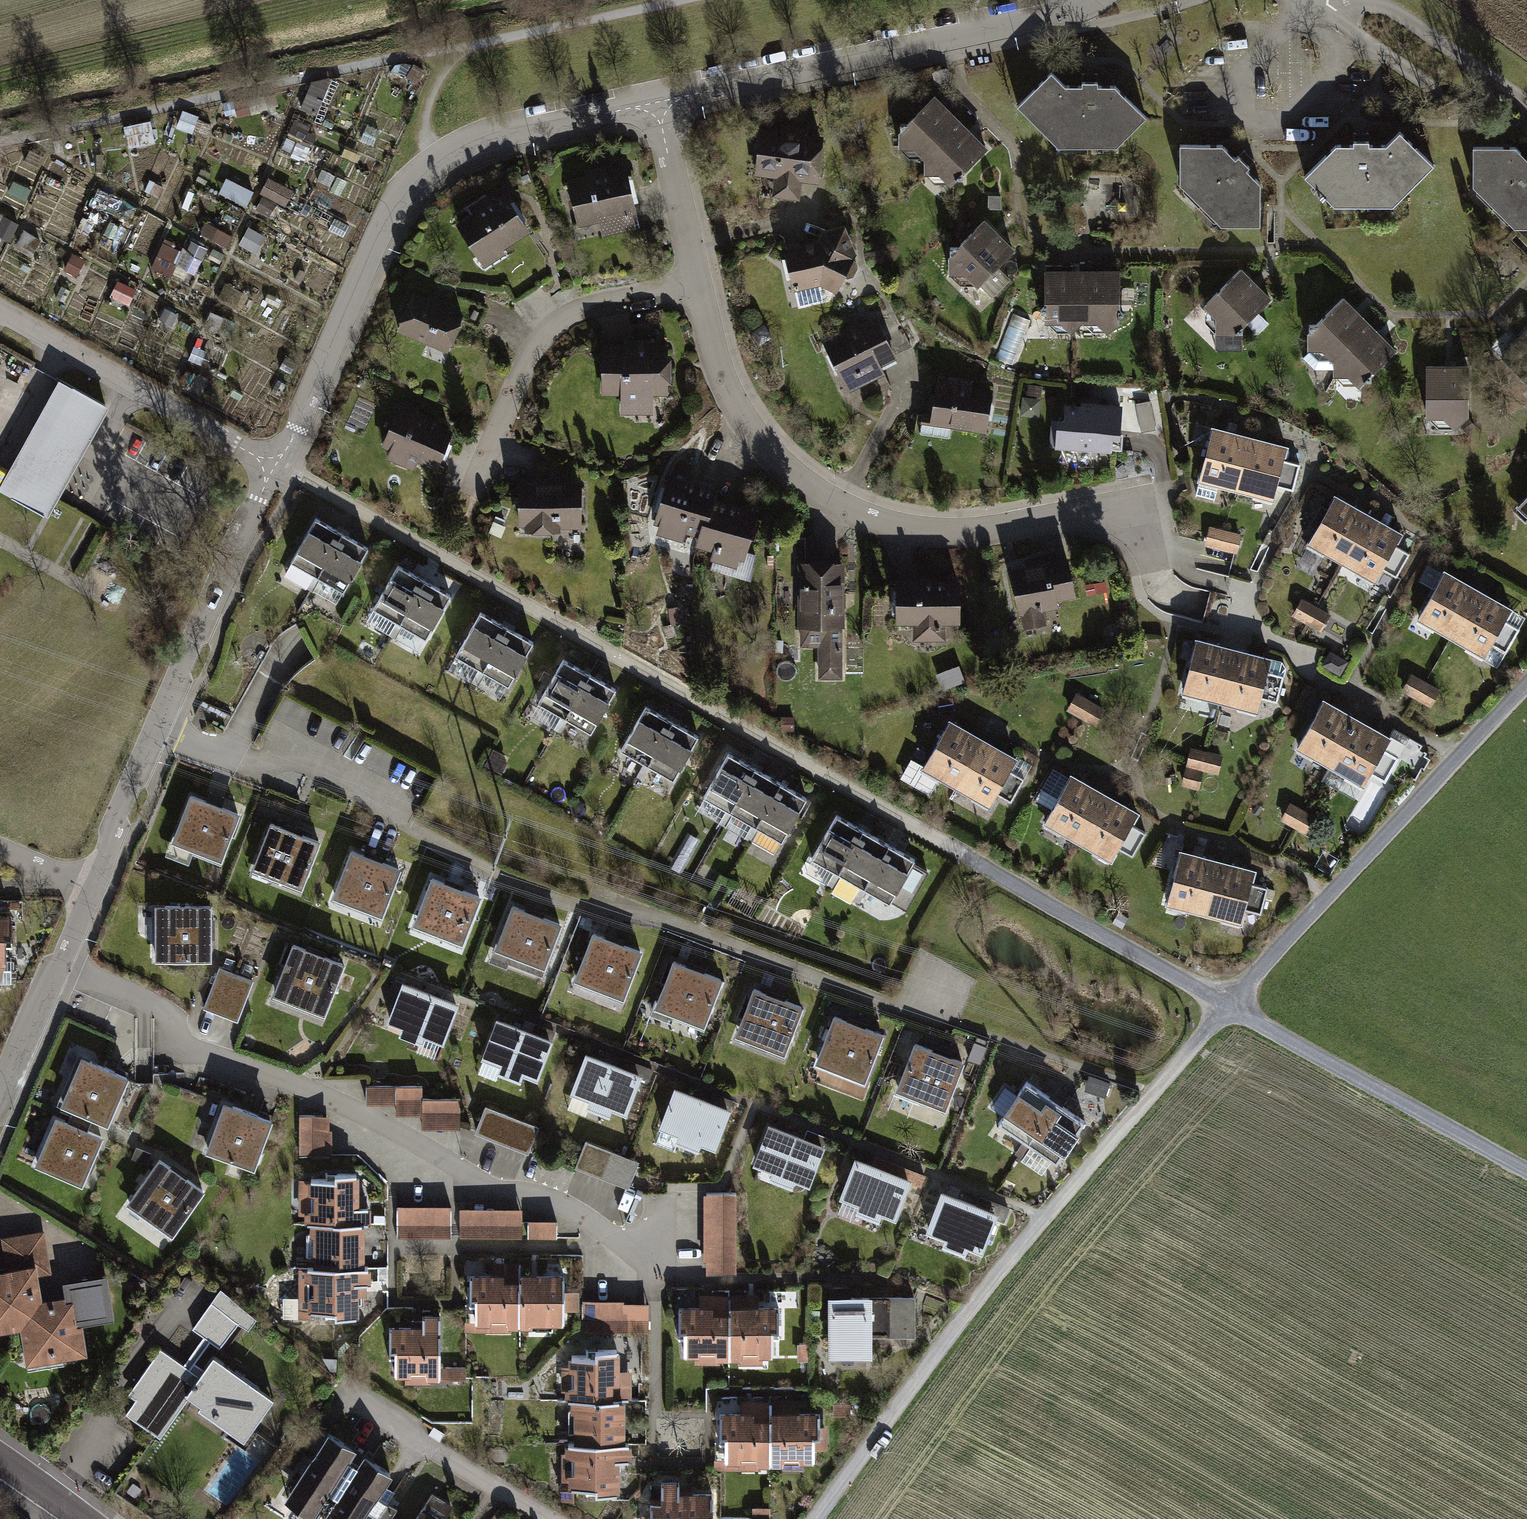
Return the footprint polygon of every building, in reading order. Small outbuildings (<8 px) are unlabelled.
[(1119,154),(1148,131),(1119,91),(1075,96),(1053,72),(1014,113),(1064,159),(1119,154)] [(939,90),(894,135),(920,160),(964,115),(939,90)] [(992,143),(964,115),(920,160),(948,188),(992,143)] [(1307,183),(1340,212),(1395,213),(1436,177),(1402,135),(1382,154),(1334,151),(1307,183)] [(823,136),(755,143),(762,208),(830,201),(823,136)] [(1184,148),(1183,193),(1220,233),(1264,236),(1260,186),(1226,149),(1184,148)] [(1513,226),(1526,226),(1526,164),(1518,155),(1473,155),(1472,191),(1513,226)] [(646,176),(582,181),(587,248),(651,244),(646,176)] [(498,195),(448,234),(483,279),(533,240),(498,195)] [(981,222),(932,261),(968,305),(1017,266),(981,222)] [(849,230),(784,246),(798,304),(863,288),(849,230)] [(1046,264),(1046,326),(1084,326),(1084,264),(1046,264)] [(1120,264),(1084,264),(1084,326),(1120,326),(1120,264)] [(1239,268),(1207,306),(1239,332),(1271,294),(1239,268)] [(1306,337),(1334,364),(1376,322),(1348,295),(1306,337)] [(481,324),(425,301),(404,350),(460,373),(481,324)] [(823,345),(851,389),(904,356),(876,312),(823,345)] [(1376,322),(1334,364),(1362,391),(1403,349),(1376,322)] [(1526,331),(1502,364),(1526,383),(1526,331)] [(670,351),(594,356),(598,413),(674,408),(670,351)] [(1420,370),(1421,421),(1474,420),(1473,369),(1420,370)] [(932,427),(988,434),(994,383),(938,376),(932,427)] [(59,387),(0,491),(0,492),(48,519),(108,415),(59,387)] [(1060,445),(1122,448),(1124,403),(1062,400),(1060,445)] [(377,455),(429,481),(454,431),(402,405),(377,455)] [(1199,479),(1237,488),(1254,432),(1213,422),(1199,479)] [(1254,432),(1237,488),(1274,498),(1293,443),(1254,432)] [(720,493),(680,482),(662,548),(702,559),(720,493)] [(515,487),(516,542),(588,541),(587,486),(515,487)] [(1310,545),(1342,563),(1372,509),(1340,491),(1310,545)] [(1526,513),(1526,495),(1518,504),(1526,513)] [(1372,509),(1342,563),(1378,582),(1407,528),(1372,509)] [(749,600),(768,530),(719,517),(700,587),(749,600)] [(315,519),(290,565),(320,581),(345,536),(315,519)] [(1239,550),(1245,531),(1214,521),(1208,540),(1239,550)] [(373,551),(345,536),(320,581),(348,597),(373,551)] [(1079,564),(1017,571),(1024,631),(1086,624),(1079,564)] [(1416,618),(1452,639),(1481,587),(1447,567),(1416,618)] [(856,568),(806,570),(810,694),(860,693),(856,568)] [(395,571),(370,616),(399,633),(425,588),(395,571)] [(961,581),(894,583),(896,644),(963,642),(961,581)] [(1481,587),(1452,639),(1483,657),(1512,604),(1481,587)] [(453,603),(425,588),(399,633),(428,649),(453,603)] [(1292,615),(1320,632),(1331,615),(1303,598),(1292,615)] [(1502,663),(1526,615),(1526,611),(1515,605),(1488,656),(1502,663)] [(477,616),(452,662),(482,678),(507,633),(477,616)] [(535,649),(507,633),(482,678),(510,694),(535,649)] [(1184,694),(1222,700),(1235,644),(1199,635),(1184,694)] [(1235,644),(1222,700),(1258,710),(1273,654),(1235,644)] [(557,664),(532,710),(562,726),(587,681),(557,664)] [(1403,686),(1436,705),(1444,692),(1411,672),(1403,686)] [(615,696),(587,681),(562,726),(590,742),(615,696)] [(1071,695),(1064,708),(1095,725),(1102,712),(1071,695)] [(1296,754),(1329,773),(1358,721),(1325,702),(1296,754)] [(642,710),(617,756),(647,772),(672,727),(642,710)] [(1358,721),(1329,773),(1365,793),(1394,742),(1358,721)] [(947,726),(920,777),(954,795),(981,744),(947,726)] [(700,742),(672,727),(647,772),(675,788),(700,742)] [(1012,760),(981,744),(954,795),(985,811),(1012,760)] [(1192,750),(1181,791),(1199,795),(1204,775),(1219,780),(1223,760),(1192,750)] [(757,768),(732,753),(707,796),(732,810),(757,768)] [(1001,789),(1014,797),(1033,761),(1020,754),(1001,789)] [(784,783),(757,768),(732,810),(759,826),(784,783)] [(1068,782),(1043,831),(1076,848),(1101,799),(1068,782)] [(812,799),(784,783),(759,826),(788,842),(812,799)] [(1135,816),(1101,799),(1076,848),(1110,865),(1135,816)] [(192,801),(173,846),(224,867),(243,822),(192,801)] [(1293,806),(1284,821),(1315,838),(1323,823),(1293,806)] [(861,837),(836,823),(811,865),(836,880),(861,837)] [(1132,823),(1124,843),(1139,849),(1147,828),(1132,823)] [(271,830),(252,875),(303,896),(322,851),(271,830)] [(888,853),(861,837),(836,880),(863,896),(888,853)] [(916,869),(888,853),(863,896),(892,912),(916,869)] [(1182,855),(1166,912),(1202,922),(1218,865),(1182,855)] [(352,859),(333,904),(384,925),(403,879),(352,859)] [(1218,865),(1202,922),(1238,932),(1254,875),(1218,865)] [(1256,880),(1247,914),(1261,917),(1270,884),(1256,880)] [(433,885),(414,931),(465,952),(484,906),(433,885)] [(514,914),(495,959),(546,980),(565,935),(514,914)] [(210,915),(158,916),(159,966),(211,965),(210,915)] [(596,941),(577,986),(628,1007),(647,962),(596,941)] [(344,974),(291,952),(271,1002),(323,1024),(344,974)] [(253,982),(219,969),(204,1008),(239,1021),(253,982)] [(674,969),(656,1014),(707,1035),(725,989),(674,969)] [(392,1034),(448,1055),(463,1014),(407,994),(392,1034)] [(759,996),(741,1042),(792,1062),(810,1017),(759,996)] [(490,1073),(543,1093),(562,1045),(509,1025),(490,1073)] [(835,1026),(816,1071),(867,1092),(886,1047),(835,1026)] [(567,1107),(629,1129),(649,1074),(587,1052),(567,1107)] [(919,1055),(900,1100),(951,1121),(970,1075),(919,1055)] [(77,1065),(57,1115),(107,1135),(127,1084),(77,1065)] [(425,1080),(367,1081),(368,1111),(409,1110),(409,1127),(464,1126),(463,1099),(427,1099),(425,1080)] [(1027,1087),(997,1131),(1029,1153),(1059,1109),(1027,1087)] [(658,1138),(723,1160),(740,1110),(675,1088),(658,1138)] [(1059,1109),(1029,1153),(1057,1173),(1088,1129),(1059,1109)] [(220,1111),(204,1163),(256,1179),(272,1127),(220,1111)] [(541,1133),(485,1111),(475,1138),(530,1160),(541,1133)] [(333,1120),(300,1120),(300,1162),(333,1162),(333,1120)] [(83,1196),(102,1147),(52,1127),(33,1176),(83,1196)] [(755,1175),(820,1198),(837,1150),(771,1127),(755,1175)] [(642,1168),(585,1150),(577,1176),(633,1194),(642,1168)] [(161,1164),(124,1211),(168,1245),(205,1199),(161,1164)] [(842,1207),(906,1232),(922,1190),(857,1166),(842,1207)] [(305,1187),(305,1228),(374,1227),(373,1185),(305,1187)] [(740,1199),(701,1198),(701,1277),(739,1278),(740,1199)] [(929,1243),(992,1265),(1008,1220),(945,1198),(929,1243)] [(454,1212),(398,1212),(398,1247),(454,1246),(454,1212)] [(464,1215),(465,1245),(524,1244),(523,1214),(464,1215)] [(374,1227),(305,1228),(306,1277),(375,1276),(374,1227)] [(532,1228),(533,1247),(564,1245),(563,1227),(532,1228)] [(18,1337),(41,1307),(38,1282),(52,1278),(45,1236),(1,1242),(6,1279),(0,1280),(0,1339),(18,1337)] [(375,1276),(306,1277),(307,1328),(376,1326),(375,1276)] [(518,1277),(469,1277),(468,1342),(518,1342),(518,1277)] [(518,1277),(518,1342),(565,1342),(565,1277),(518,1277)] [(41,1307),(18,1337),(27,1378),(88,1370),(83,1332),(117,1326),(107,1281),(66,1284),(72,1303),(41,1307)] [(154,1444),(181,1401),(212,1358),(225,1368),(257,1322),(215,1293),(183,1339),(195,1347),(182,1366),(159,1350),(124,1400),(135,1408),(124,1423),(154,1444)] [(871,1302),(826,1303),(827,1365),(871,1365),(871,1346),(871,1302)] [(916,1302),(871,1302),(871,1346),(917,1346),(916,1302)] [(585,1307),(585,1340),(647,1341),(647,1308),(585,1307)] [(683,1310),(683,1360),(729,1359),(728,1309),(683,1310)] [(777,1309),(728,1309),(729,1359),(770,1359),(770,1335),(777,1335),(777,1309)] [(395,1331),(395,1390),(452,1390),(453,1332),(395,1331)] [(572,1400),(576,1400),(623,1399),(630,1399),(630,1374),(616,1374),(616,1351),(599,1351),(599,1357),(572,1357),(572,1400)] [(181,1401),(239,1443),(270,1401),(225,1368),(212,1358),(181,1401)] [(623,1399),(576,1400),(576,1446),(624,1445),(623,1399)] [(719,1417),(719,1470),(770,1470),(770,1465),(770,1417),(719,1417)] [(820,1417),(770,1417),(770,1465),(812,1465),(812,1450),(820,1450),(820,1417)] [(286,1502),(310,1518),(320,1518),(364,1456),(333,1435),(286,1502)] [(624,1445),(576,1446),(568,1446),(568,1490),(598,1490),(598,1494),(618,1494),(618,1461),(629,1461),(629,1445),(624,1445)] [(395,1476),(367,1458),(328,1518),(367,1518),(395,1476)] [(715,1496),(651,1496),(651,1518),(715,1518),(715,1496)] [(426,1509),(419,1518),(441,1518),(426,1509)]
